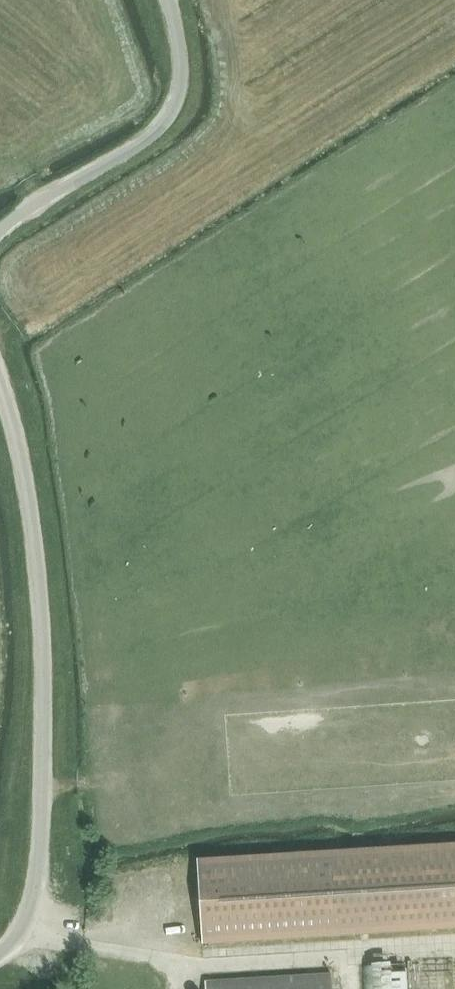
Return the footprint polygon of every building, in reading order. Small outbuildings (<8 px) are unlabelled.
[(197,860),(202,944),(454,928),(454,844),(197,860)] [(366,988),(408,988),(406,961),(364,964),(366,988)] [(331,972),(205,980),(206,988),(332,988),(331,972)]
